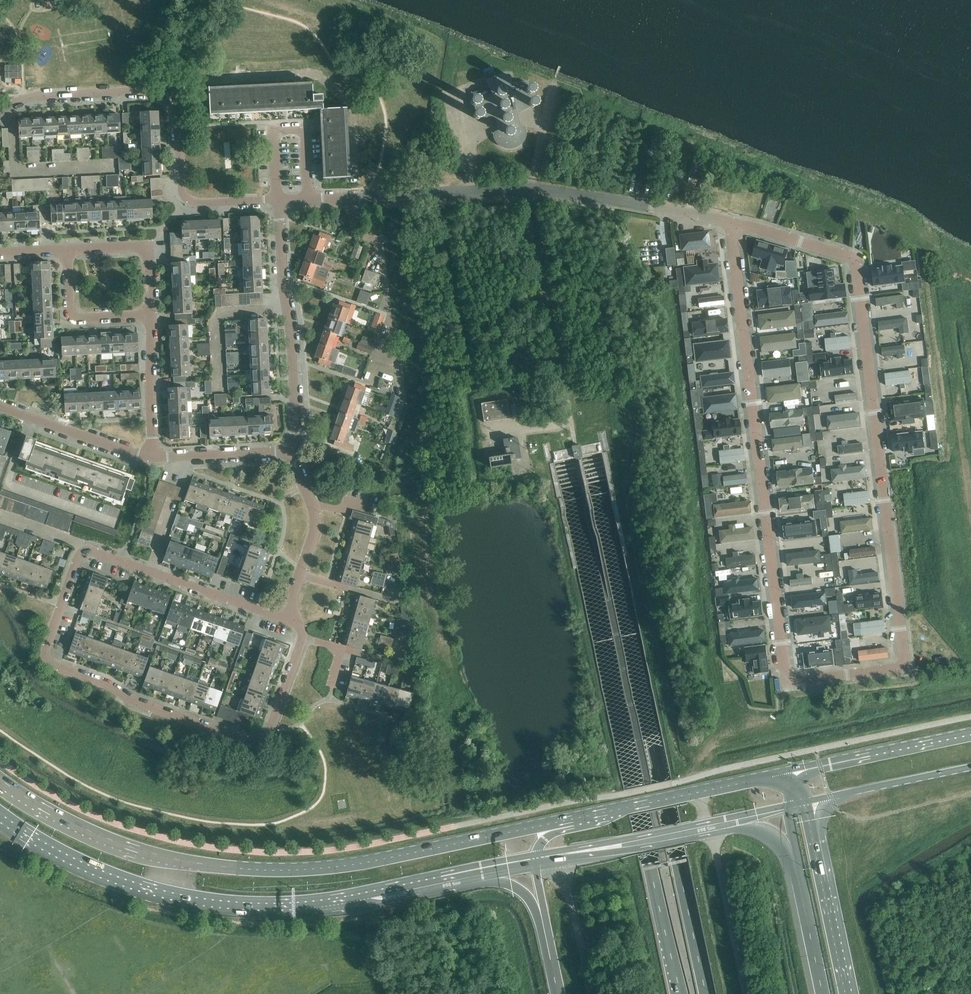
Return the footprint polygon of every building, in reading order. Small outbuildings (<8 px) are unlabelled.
[(471,101),(470,102),(471,102),(471,103),(471,104),(472,104),(472,105),(473,105),(474,106),(475,106),(476,105),(477,111),(476,111),(475,111),(475,112),(474,112),(474,113),(473,114),(473,115),(474,116),(474,117),(475,118),(476,118),(477,118),(478,118),(479,118),(480,117),(497,117),(499,130),(493,133),(494,134),(494,135),(494,137),(495,138),(495,140),(496,141),(497,142),(498,144),(500,145),(501,146),(502,146),(504,147),(505,148),(507,148),(509,148),(510,148),(512,148),(514,148),(515,147),(516,146),(518,146),(519,145),(520,143),(521,142),(522,141),(523,139),(524,138),(524,137),(525,135),(525,133),(525,132),(525,130),(525,128),(525,127),(519,126),(516,113),(529,105),(529,106),(530,107),(531,107),(532,107),(533,107),(534,107),(535,106),(535,105),(536,105),(536,104),(536,103),(536,102),(535,101),(534,100),(533,100),(532,100),(531,100),(530,94),(531,93),(532,93),(532,92),(533,92),(533,91),(533,90),(533,89),(533,88),(532,87),(531,86),(530,86),(529,86),(528,86),(527,82),(514,83),(510,83),(510,75),(498,76),(486,80),(489,87),(473,93),(474,98),(473,98),(472,98),(472,99),(471,99),(471,100),(471,101)] [(319,109),(323,179),(350,177),(349,145),(347,108),(323,109),(322,95),(312,96),(312,82),(208,87),(209,115),(319,109)] [(141,125),(159,124),(158,111),(140,112),(141,125)] [(106,115),(107,133),(120,132),(119,114),(106,115)] [(94,115),(82,116),(82,134),(94,134),(95,138),(94,115)] [(95,138),(99,138),(99,133),(107,133),(106,115),(94,115),(95,138)] [(69,116),(56,117),(57,135),(64,135),(64,139),(70,139),(69,135),(70,135),(69,116)] [(70,135),(82,134),(82,116),(69,116),(70,135)] [(57,135),(56,117),(44,118),(45,136),(57,135)] [(44,118),(31,119),(32,137),(45,136),(44,118)] [(32,137),(31,119),(18,119),(19,137),(32,137)] [(159,124),(141,125),(141,137),(159,137),(159,124)] [(159,137),(141,137),(142,150),(160,149),(159,137)] [(108,147),(109,159),(114,158),(118,158),(121,158),(121,152),(114,152),(114,147),(108,147)] [(160,149),(142,150),(142,163),(161,162),(160,149)] [(161,162),(142,163),(143,176),(161,175),(161,162)] [(99,175),(87,176),(88,188),(94,188),(93,182),(100,181),(99,175)] [(126,197),(127,219),(139,218),(139,200),(131,201),(130,196),(126,197)] [(126,201),(114,201),(115,220),(127,219),(126,197),(125,197),(126,201)] [(76,199),(77,222),(89,221),(88,198),(88,203),(80,203),(80,199),(76,199)] [(93,198),(88,198),(89,221),(102,220),(101,202),(93,202),(93,198)] [(76,203),(63,204),(64,222),(77,222),(76,199),(75,199),(76,203)] [(151,200),(139,200),(139,218),(152,218),(151,202),(151,200)] [(114,201),(101,202),(102,220),(115,220),(114,201)] [(63,204),(44,205),(45,222),(51,222),(51,223),(64,222),(63,204)] [(26,212),(27,230),(40,229),(39,222),(45,222),(44,205),(33,205),(33,211),(26,212)] [(21,212),(13,212),(14,231),(27,230),(26,212),(26,206),(20,206),(21,212)] [(14,231),(13,212),(1,213),(2,231),(14,231)] [(241,226),(241,230),(259,229),(258,216),(240,217),(240,219),(238,219),(239,226),(241,226)] [(220,220),(207,221),(208,239),(221,238),(220,220)] [(207,221),(194,222),(195,239),(208,239),(207,221)] [(182,232),(182,238),(182,240),(195,239),(194,222),(181,222),(182,232)] [(242,242),(260,241),(259,229),(241,230),(242,242)] [(715,229),(679,234),(682,250),(712,246),(711,240),(716,239),(715,229)] [(313,235),(309,248),(321,252),(323,246),(327,247),(330,237),(319,232),(318,237),(313,235)] [(242,254),(260,253),(260,241),(242,242),(242,254)] [(362,247),(356,245),(352,257),(358,259),(362,247)] [(667,264),(674,264),(672,247),(665,248),(667,264)] [(309,248),(304,261),(316,265),(330,270),(331,266),(322,263),(326,254),(321,252),(309,248)] [(243,267),(261,266),(260,253),(242,254),(243,267)] [(302,280),(314,284),(317,274),(314,273),(316,265),(304,261),(299,275),(304,276),(302,280)] [(32,276),(50,275),(49,262),(31,263),(32,276)] [(171,263),(172,276),(190,275),(189,262),(183,262),(171,263)] [(244,279),(262,278),(261,266),(243,267),(244,279)] [(682,267),(676,268),(675,268),(676,276),(677,276),(683,275),(682,267)] [(810,301),(847,296),(845,281),(835,282),(834,268),(807,271),(810,301)] [(381,275),(365,270),(361,281),(365,283),(363,289),(371,292),(373,286),(377,287),(381,275)] [(32,288),(50,287),(50,275),(32,276),(32,288)] [(172,276),(172,288),(191,287),(190,275),(172,276)] [(677,288),(678,287),(684,287),(684,286),(683,276),(677,276),(676,276),(676,279),(669,280),(669,286),(677,286),(677,288)] [(250,293),(262,293),(262,278),(244,279),(244,294),(250,293)] [(919,289),(919,288),(918,282),(910,283),(902,284),(903,291),(913,289),(919,289)] [(33,301),(51,300),(50,287),(32,288),(33,301)] [(172,288),(173,301),(191,300),(191,287),(172,288)] [(356,302),(366,305),(370,293),(360,290),(356,302)] [(801,303),(800,298),(799,293),(799,290),(792,291),(794,304),(794,305),(801,304),(801,303)] [(877,305),(896,303),(897,307),(905,306),(904,294),(876,297),(877,305)] [(695,309),(725,305),(723,295),(694,299),(695,309)] [(250,298),(251,305),(263,305),(262,297),(250,298)] [(34,313),(52,312),(51,300),(33,301),(34,313)] [(191,300),(173,301),(174,314),(175,314),(175,319),(192,319),(191,313),(192,313),(191,300)] [(333,304),(329,317),(341,321),(343,315),(347,316),(350,306),(339,302),(338,306),(333,304)] [(803,321),(804,329),(810,329),(815,328),(812,302),(809,303),(801,304),(803,321)] [(817,326),(849,321),(847,310),(815,315),(817,326)] [(34,326),(52,325),(52,312),(34,313),(34,326)] [(369,331),(377,334),(383,315),(375,313),(369,331)] [(324,330),(336,334),(342,336),(347,323),(341,321),(329,317),(324,330)] [(692,321),(693,335),(728,332),(727,317),(692,321)] [(908,317),(879,320),(880,329),(900,327),(901,333),(909,332),(908,317)] [(169,325),(170,338),(188,337),(187,325),(195,324),(195,318),(192,319),(175,319),(175,325),(169,325)] [(266,318),(248,319),(249,332),(267,331),(266,318)] [(35,339),(40,338),(53,338),(52,325),(34,326),(35,339)] [(336,334),(324,330),(319,343),(332,348),(336,334)] [(267,331),(249,332),(249,344),(267,343),(267,331)] [(797,332),(761,334),(762,350),(798,348),(797,332)] [(831,337),(826,337),(826,349),(851,348),(850,335),(837,336),(837,332),(831,332),(831,337)] [(125,352),(124,334),(111,335),(112,353),(125,352)] [(137,334),(124,334),(125,352),(138,352),(137,334)] [(100,354),(99,335),(86,336),(87,354),(100,354)] [(111,335),(99,335),(100,354),(112,353),(111,335)] [(86,336),(74,337),(75,355),(87,354),(86,336)] [(75,355),(74,337),(60,337),(61,356),(75,355)] [(170,338),(170,350),(189,349),(188,337),(170,338)] [(372,347),(374,341),(362,337),(360,343),(372,347)] [(53,338),(40,338),(41,344),(41,346),(53,346),(53,338)] [(693,364),(690,338),(684,338),(687,364),(688,364),(693,364)] [(694,342),(695,360),(731,357),(729,339),(694,342)] [(268,356),(268,352),(271,352),(270,345),(268,345),(267,343),(249,344),(250,357),(268,356)] [(332,348),(319,343),(314,357),(319,359),(318,363),(329,367),(333,356),(329,355),(332,348)] [(356,349),(370,354),(372,348),(358,343),(356,349)] [(806,355),(807,355),(805,343),(799,343),(799,349),(793,350),(793,356),(798,356),(806,355)] [(883,345),(883,355),(904,354),(904,344),(883,345)] [(170,350),(171,363),(189,362),(189,349),(170,350)] [(824,353),(813,354),(807,355),(808,362),(808,363),(819,362),(819,361),(826,360),(825,353),(824,353)] [(801,382),(810,381),(808,365),(807,361),(806,355),(798,356),(799,362),(795,362),(798,382),(801,382)] [(268,356),(250,357),(251,369),(269,368),(268,356)] [(791,358),(763,359),(764,376),(792,375),(791,358)] [(29,360),(30,378),(42,377),(41,359),(29,360)] [(54,359),(41,359),(42,377),(55,377),(54,359)] [(29,360),(16,361),(17,379),(30,378),(29,360)] [(4,361),(4,379),(17,379),(16,361),(4,361)] [(173,377),(174,382),(186,381),(185,376),(190,376),(189,362),(171,363),(172,377),(173,377)] [(688,364),(687,364),(689,382),(690,382),(695,381),(693,364),(688,364)] [(344,366),(342,372),(355,376),(357,370),(344,366)] [(269,368),(251,369),(251,382),(269,381),(269,368)] [(885,372),(887,384),(911,382),(910,369),(885,372)] [(168,388),(169,401),(187,400),(186,381),(174,382),(174,388),(168,388)] [(252,395),(270,394),(269,381),(251,382),(252,395)] [(371,389),(355,384),(353,388),(348,386),(344,399),(356,403),(356,404),(364,407),(371,389)] [(696,389),(691,390),(690,390),(692,408),(693,416),(694,416),(699,415),(700,415),(697,397),(703,396),(702,389),(702,388),(696,389)] [(128,409),(127,391),(114,392),(115,410),(128,409)] [(140,391),(127,391),(128,409),(141,409),(140,391)] [(857,391),(835,394),(836,401),(858,398),(857,391)] [(103,410),(102,392),(89,393),(90,411),(103,410)] [(114,392),(102,392),(103,410),(115,410),(114,392)] [(701,396),(704,413),(738,408),(736,392),(701,396)] [(932,400),(932,392),(925,393),(926,400),(923,401),(925,415),(934,414),(935,414),(933,400),(932,400)] [(89,393),(77,394),(78,412),(90,411),(89,393)] [(78,412),(77,394),(64,394),(65,412),(78,412)] [(392,394),(387,408),(385,407),(383,412),(393,416),(397,406),(395,405),(398,396),(392,394)] [(263,404),(271,403),(271,397),(258,398),(259,416),(260,434),(273,433),(272,415),(264,416),(263,404)] [(339,412),(352,416),(356,404),(356,403),(344,399),(339,412)] [(509,418),(506,399),(480,403),(483,422),(509,418)] [(169,401),(169,414),(187,413),(187,400),(169,401)] [(810,433),(816,433),(813,407),(803,408),(804,416),(808,416),(810,433)] [(335,425),(347,430),(355,432),(359,419),(352,416),(339,412),(335,425)] [(170,426),(188,425),(192,425),(191,413),(187,413),(169,414),(170,426)] [(861,427),(860,413),(828,414),(829,428),(861,427)] [(694,416),(693,416),(696,434),(702,433),(699,415),(694,416)] [(703,429),(705,439),(741,433),(738,415),(711,419),(712,428),(703,429)] [(246,417),(247,435),(260,434),(259,416),(246,417)] [(221,418),(222,436),(235,435),(234,417),(221,418)] [(234,417),(235,435),(247,435),(246,417),(234,417)] [(209,437),(210,437),(222,436),(221,418),(208,419),(209,437)] [(188,425),(170,426),(171,439),(189,438),(188,425)] [(333,445),(351,451),(353,445),(346,443),(348,438),(345,436),(347,430),(335,425),(330,439),(335,440),(333,445)] [(8,458),(3,456),(11,431),(0,427),(0,481),(8,458)] [(396,432),(388,430),(384,441),(393,444),(397,433),(396,432)] [(936,430),(930,431),(932,449),(938,448),(936,430)] [(914,455),(925,454),(924,431),(893,432),(894,451),(914,450),(914,455)] [(810,433),(803,434),(804,447),(812,446),(811,442),(817,441),(816,433),(810,433)] [(27,438),(27,437),(26,437),(18,458),(27,461),(24,469),(34,472),(35,469),(41,471),(40,474),(50,478),(51,475),(57,477),(56,480),(66,483),(67,480),(73,483),(72,486),(81,489),(82,486),(89,488),(88,491),(97,495),(98,492),(104,494),(103,497),(113,501),(114,498),(122,500),(125,490),(130,491),(134,481),(129,479),(129,478),(34,444),(36,440),(34,440),(27,438)] [(488,453),(489,457),(488,457),(488,458),(489,467),(490,467),(490,468),(491,468),(512,465),(511,464),(518,463),(517,458),(520,458),(517,438),(514,439),(514,438),(503,439),(504,450),(488,453)] [(706,467),(703,441),(697,442),(700,468),(706,467)] [(838,442),(839,453),(863,450),(862,441),(849,443),(848,441),(838,442)] [(730,444),(721,444),(721,461),(744,460),(744,447),(730,448),(730,444)] [(832,468),(833,481),(868,477),(866,464),(848,466),(847,463),(839,464),(840,467),(832,468)] [(724,484),(746,483),(746,473),(724,474),(724,484)] [(711,475),(713,486),(722,484),(721,474),(711,475)] [(814,485),(822,484),(821,476),(813,477),(814,485)] [(159,480),(155,492),(161,494),(165,482),(159,480)] [(171,484),(165,482),(161,494),(167,496),(171,484)] [(191,482),(188,490),(184,500),(197,504),(203,486),(191,482)] [(167,496),(172,498),(176,486),(171,484),(167,496)] [(182,488),(176,486),(172,498),(178,500),(182,488)] [(203,486),(197,504),(209,508),(215,491),(203,486)] [(184,502),(184,500),(188,490),(182,488),(178,500),(184,502)] [(1,489),(0,492),(0,495),(4,496),(6,497),(8,492),(1,489)] [(869,490),(845,492),(846,504),(870,502),(869,490)] [(227,495),(215,491),(209,508),(221,512),(227,495)] [(14,500),(16,494),(8,492),(6,497),(10,498),(14,500)] [(167,496),(161,494),(155,492),(153,497),(165,502),(167,496)] [(709,494),(704,495),(703,495),(706,519),(707,519),(710,519),(711,518),(715,518),(714,512),(712,512),(711,503),(717,502),(716,493),(709,494)] [(21,502),(23,497),(16,494),(14,500),(15,500),(21,502)] [(221,512),(220,515),(225,517),(226,514),(233,517),(239,499),(227,495),(221,512)] [(4,496),(0,507),(0,508),(5,510),(10,498),(6,497),(4,496)] [(781,509),(815,509),(815,496),(781,496),(781,509)] [(163,507),(165,502),(153,497),(151,503),(163,507)] [(14,500),(10,498),(5,510),(11,512),(15,500),(14,500)] [(35,507),(37,502),(30,499),(28,505),(32,506),(35,507)] [(251,503),(239,499),(233,517),(245,521),(251,503)] [(713,504),(715,516),(751,512),(749,499),(713,504)] [(21,502),(15,500),(11,512),(17,514),(21,502)] [(27,504),(21,502),(17,514),(23,516),(27,504)] [(43,510),(44,504),(37,502),(35,507),(38,508),(43,510)] [(161,513),(163,507),(151,503),(149,509),(161,513)] [(251,503),(245,521),(257,525),(263,508),(251,503)] [(28,505),(27,504),(23,516),(28,518),(32,506),(28,505)] [(50,512),(52,507),(44,504),(43,510),(44,510),(50,512)] [(28,518),(34,520),(38,508),(35,507),(32,506),(28,518)] [(59,509),(52,507),(50,512),(55,514),(57,515),(59,509)] [(34,520),(40,522),(44,510),(43,510),(38,508),(34,520)] [(149,509),(147,514),(159,519),(161,513),(149,509)] [(50,512),(44,510),(40,522),(45,524),(50,512)] [(376,526),(378,518),(352,510),(350,519),(355,520),(352,532),(370,537),(373,525),(376,526)] [(825,510),(817,511),(813,511),(813,512),(814,519),(820,518),(823,537),(829,536),(826,510),(825,510)] [(50,512),(45,524),(51,526),(55,514),(50,512)] [(66,518),(71,520),(73,515),(66,512),(64,517),(66,518)] [(57,515),(55,514),(51,526),(56,528),(60,516),(57,515)] [(157,524),(159,519),(147,514),(145,520),(157,524)] [(175,519),(190,525),(192,519),(177,514),(175,519)] [(82,524),(84,518),(76,515),(74,521),(82,524)] [(60,516),(56,528),(62,530),(66,518),(64,517),(60,516)] [(872,516),(841,521),(843,533),(874,528),(872,516)] [(71,520),(66,518),(62,530),(67,532),(71,520)] [(82,524),(90,527),(92,521),(84,518),(82,524)] [(187,530),(190,525),(175,519),(173,525),(187,530)] [(392,521),(383,519),(382,524),(393,527),(392,521)] [(155,530),(157,524),(145,520),(143,526),(155,530)] [(99,530),(101,524),(92,521),(90,527),(99,530)] [(744,522),(729,523),(729,528),(719,529),(720,541),(754,539),(753,525),(744,526),(744,522)] [(814,523),(785,524),(785,537),(814,536),(814,523)] [(9,527),(1,524),(0,528),(0,538),(3,539),(5,531),(11,533),(13,528),(9,527)] [(101,524),(99,530),(107,532),(109,527),(101,524)] [(153,535),(155,530),(143,526),(141,531),(153,535)] [(109,527),(107,532),(115,535),(117,530),(109,527)] [(11,533),(16,535),(18,536),(15,543),(21,545),(25,533),(13,528),(11,533)] [(151,541),(153,535),(141,531),(139,537),(151,541)] [(370,537),(352,532),(348,544),(366,549),(370,537)] [(38,537),(25,533),(21,545),(27,548),(29,541),(36,543),(38,537)] [(841,552),(839,535),(829,536),(831,553),(841,552)] [(149,547),(151,541),(139,537),(137,543),(149,547)] [(49,541),(44,539),(39,552),(45,554),(49,541)] [(55,544),(49,541),(45,554),(51,556),(55,544)] [(164,558),(176,563),(182,545),(170,541),(164,558)] [(250,544),(246,557),(263,563),(268,551),(250,544)] [(366,549),(348,544),(345,557),(363,562),(366,549)] [(176,563),(188,567),(194,549),(182,545),(176,563)] [(875,545),(850,549),(851,557),(876,554),(875,545)] [(188,567),(200,571),(206,554),(208,548),(204,547),(202,552),(194,549),(188,567)] [(756,564),(756,553),(744,554),(744,550),(733,551),(733,556),(726,557),(727,566),(756,564)] [(0,567),(0,571),(10,575),(8,580),(9,580),(18,555),(12,553),(12,556),(5,553),(6,551),(0,567)] [(400,566),(398,553),(392,554),(394,567),(400,566)] [(206,554),(200,571),(212,576),(218,558),(206,554)] [(394,567),(392,554),(385,555),(388,568),(394,567)] [(826,562),(832,562),(831,554),(821,555),(822,563),(826,562)] [(24,557),(18,555),(9,580),(11,575),(22,579),(20,584),(21,584),(30,559),(29,559),(29,562),(23,560),(24,557)] [(259,575),(263,563),(246,557),(241,569),(259,575)] [(363,562),(345,557),(342,569),(359,574),(363,562)] [(30,559),(21,584),(21,585),(23,579),(34,584),(32,589),(33,589),(42,563),(35,561),(34,564),(29,562),(30,559)] [(222,576),(226,563),(221,561),(216,574),(222,576)] [(839,561),(832,562),(833,569),(834,577),(841,577),(839,561)] [(42,563),(33,589),(35,584),(46,588),(44,593),(45,593),(54,568),(53,568),(52,570),(41,566),(42,563)] [(849,569),(851,584),(879,579),(878,570),(859,573),(858,568),(849,569)] [(255,587),(259,575),(241,569),(237,581),(255,587)] [(359,574),(342,569),(338,581),(356,586),(359,574)] [(373,571),(372,577),(385,581),(386,575),(373,571)] [(108,578),(90,572),(86,584),(103,590),(108,578)] [(792,584),(813,583),(813,576),(805,577),(805,572),(797,573),(798,578),(791,579),(792,584)] [(385,581),(372,577),(370,583),(383,587),(385,581)] [(127,601),(139,606),(145,588),(133,583),(131,586),(127,599),(126,601),(127,601)] [(103,590),(86,584),(82,596),(99,602),(103,590)] [(126,584),(122,597),(127,599),(131,586),(126,584)] [(715,588),(716,596),(726,595),(725,587),(715,588)] [(836,596),(835,587),(829,588),(825,589),(826,597),(836,596)] [(145,588),(139,606),(151,610),(157,592),(145,588)] [(157,592),(151,610),(163,614),(169,596),(157,592)] [(838,605),(839,613),(845,613),(856,611),(855,603),(844,604),(842,592),(836,593),(838,605)] [(881,592),(858,593),(859,608),(882,607),(881,592)] [(357,595),(354,607),(374,613),(376,609),(373,608),(375,600),(357,595)] [(726,595),(716,596),(717,606),(718,606),(725,605),(725,602),(730,602),(729,595),(726,595)] [(99,602),(82,596),(77,609),(83,611),(83,610),(95,614),(99,602)] [(830,613),(838,613),(837,601),(829,601),(830,613)] [(171,602),(165,620),(178,625),(184,607),(171,602)] [(406,605),(400,606),(402,619),(409,618),(406,605)] [(184,607),(178,625),(190,629),(196,611),(184,607)] [(354,607),(350,620),(368,625),(370,617),(373,618),(374,613),(354,607)] [(83,610),(83,611),(81,616),(94,620),(96,615),(95,614),(83,610)] [(196,611),(190,629),(202,633),(208,615),(196,611)] [(845,614),(839,615),(841,631),(847,630),(845,614)] [(208,615),(202,633),(214,637),(220,620),(208,615)] [(404,631),(411,630),(409,618),(402,619),(404,631)] [(885,619),(854,623),(856,636),(887,632),(885,619)] [(220,620),(214,637),(226,641),(232,624),(220,620)] [(350,620),(347,632),(364,637),(368,625),(350,620)] [(147,623),(145,628),(143,632),(152,635),(153,631),(152,631),(154,625),(147,623)] [(232,624),(226,641),(238,646),(244,628),(232,624)] [(765,628),(729,631),(730,645),(767,641),(765,628)] [(82,654),(88,637),(75,632),(69,650),(82,654)] [(252,634),(246,632),(242,644),(248,646),(252,634)] [(364,637),(347,632),(343,644),(361,649),(364,637)] [(381,635),(379,641),(392,644),(393,639),(381,635)] [(94,658),(100,641),(88,637),(82,654),(94,658)] [(265,638),(260,651),(278,657),(282,644),(265,638)] [(841,639),(835,640),(836,648),(834,648),(835,652),(835,654),(832,654),(833,664),(836,664),(836,666),(840,665),(844,665),(843,651),(841,639)] [(106,662),(112,645),(100,641),(94,658),(106,662)] [(392,644),(379,641),(377,647),(390,651),(392,644)] [(118,667),(124,649),(112,645),(106,662),(118,667)] [(768,671),(767,645),(746,646),(747,661),(755,661),(755,672),(768,671)] [(859,649),(860,660),(889,657),(888,647),(859,649)] [(130,671),(136,653),(124,649),(118,667),(130,671)] [(260,651),(256,663),(274,669),(278,657),(260,651)] [(142,675),(148,658),(136,653),(130,671),(142,675)] [(945,656),(935,658),(937,667),(947,664),(945,656)] [(355,663),(367,666),(369,660),(357,657),(355,663)] [(385,673),(391,674),(395,662),(389,660),(385,673)] [(395,662),(391,674),(397,676),(400,664),(395,662)] [(418,674),(416,662),(410,662),(412,675),(418,674)] [(256,663),(252,675),(269,681),(274,669),(256,663)] [(149,666),(143,683),(156,688),(162,670),(149,666)] [(162,670),(156,688),(168,692),(174,675),(162,670)] [(174,675),(168,692),(180,696),(186,679),(174,675)] [(252,675),(248,687),(265,693),(269,681),(252,675)] [(358,678),(351,676),(346,694),(359,697),(364,680),(363,679),(364,676),(359,675),(358,678)] [(186,679),(180,696),(192,701),(198,683),(186,679)] [(371,701),(376,683),(364,680),(359,697),(371,701)] [(198,683),(192,701),(204,705),(210,687),(198,683)] [(383,704),(388,686),(376,683),(371,701),(383,704)] [(395,708),(400,690),(388,686),(383,704),(395,708)] [(210,687),(204,705),(216,709),(222,692),(210,687)] [(241,698),(261,705),(265,693),(248,687),(244,698),(241,698)] [(408,711),(413,693),(400,690),(395,708),(408,711)] [(244,712),(249,714),(257,717),(261,705),(241,698),(237,710),(238,710),(244,712)] [(216,716),(222,718),(227,706),(221,704),(216,716)] [(222,718),(228,720),(232,708),(227,706),(222,718)] [(238,710),(237,710),(232,708),(228,720),(234,722),(238,710)] [(239,724),(244,712),(238,710),(234,722),(239,724)] [(239,724),(245,726),(249,714),(244,712),(239,724)]
